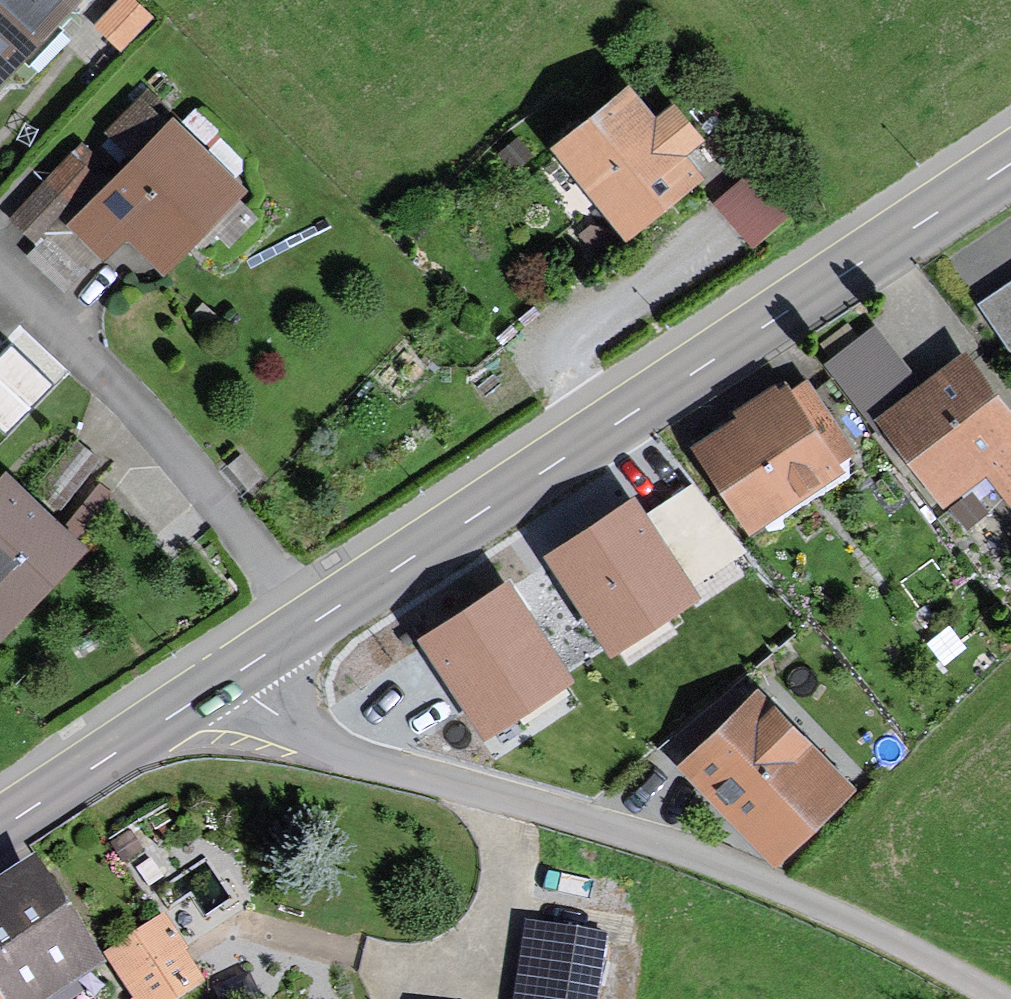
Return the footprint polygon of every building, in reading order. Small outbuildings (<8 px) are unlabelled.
[(83,0),(0,0),(0,88),(83,0)] [(159,15),(143,0),(120,0),(100,21),(129,48),(159,15)] [(706,141),(675,103),(656,118),(629,84),(549,149),(626,244),(706,180),(687,156),(706,141)] [(171,112),(150,91),(111,129),(115,133),(104,143),(121,160),(171,112)] [(229,187),(174,135),(80,231),(97,249),(126,223),(162,258),(229,187)] [(96,179),(72,156),(13,219),(37,241),(96,179)] [(753,249),(800,208),(759,161),(712,203),(753,249)] [(84,269),(48,233),(28,254),(64,290),(84,269)] [(975,303),(1009,354),(1010,353),(1010,279),(975,303)] [(874,422),(921,386),(873,326),(824,366),(871,426),(875,423),(874,422)] [(965,352),(921,386),(874,422),(875,423),(943,510),(986,476),(1010,508),(1010,411),(965,352)] [(807,380),(790,391),(783,380),(732,414),(735,418),(689,449),(749,537),(845,473),(840,465),(857,454),(807,380)] [(100,461),(75,441),(35,491),(60,511),(100,461)] [(6,470),(0,477),(0,641),(88,549),(6,470)] [(694,584),(747,549),(693,481),(647,512),(634,493),(544,553),(610,654),(701,594),(694,584)] [(576,676),(509,575),(417,636),(484,737),(576,676)] [(858,793),(757,688),(674,766),(775,872),(858,793)] [(36,864),(0,887),(0,998),(84,998),(79,991),(107,973),(36,864)] [(102,955),(130,998),(183,998),(207,984),(164,917),(102,955)] [(524,922),(513,998),(600,998),(609,934),(524,922)]
